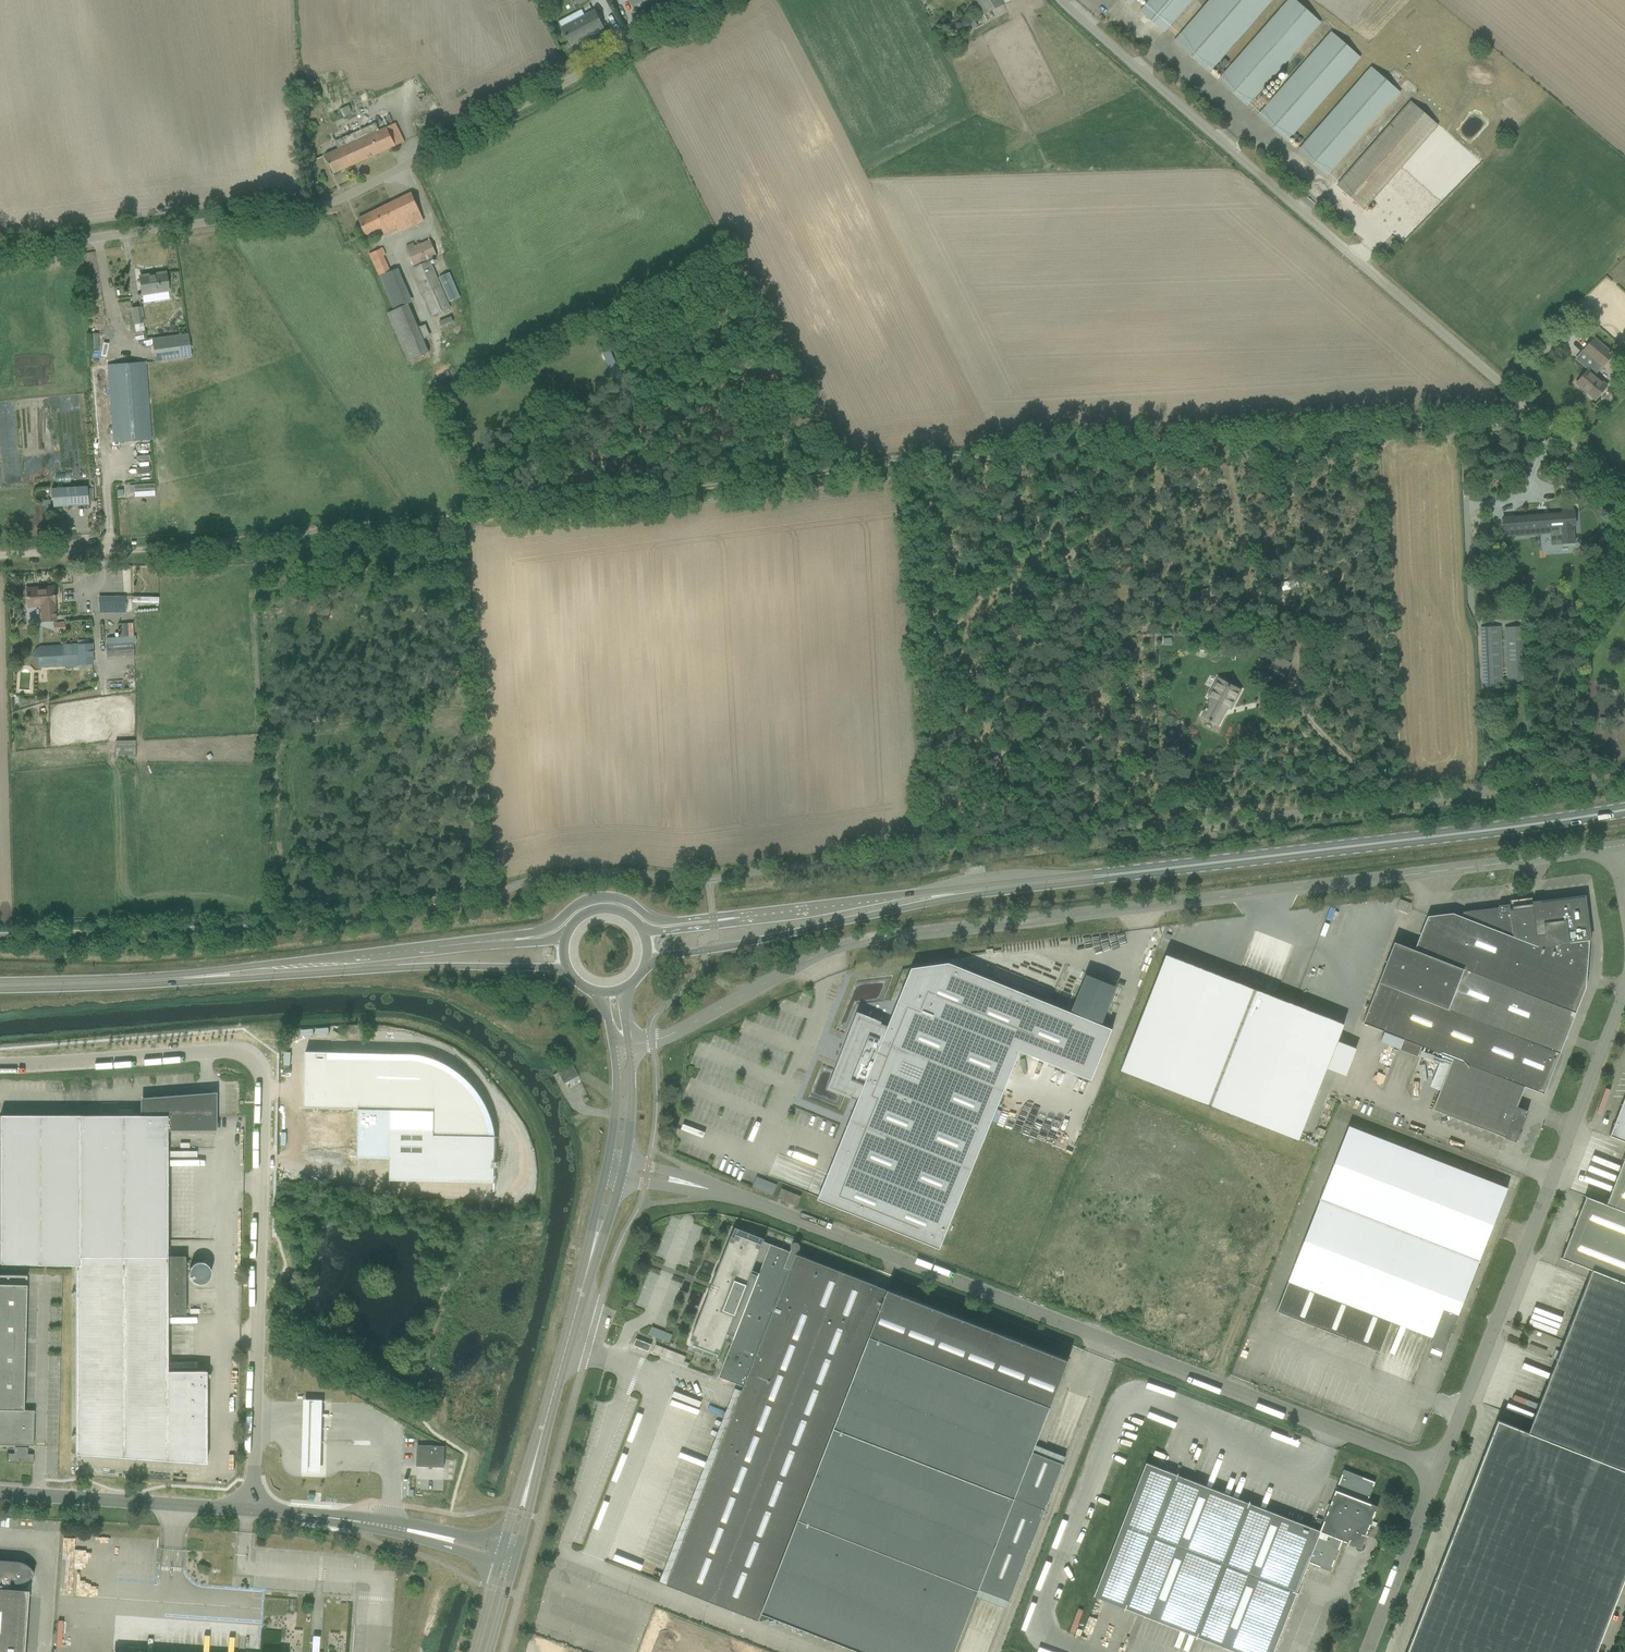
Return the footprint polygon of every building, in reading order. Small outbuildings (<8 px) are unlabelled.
[(984,15),(1004,4),(1002,0),(976,0),(984,15)] [(1148,4),(1140,12),(1163,32),(1192,0),(1151,0),(1148,4)] [(1182,34),(1174,42),(1207,71),(1268,0),(1211,0),(1182,34)] [(1226,74),(1219,82),(1246,105),(1319,22),(1295,0),(1291,0),(1226,74)] [(603,28),(598,18),(594,11),(562,28),(570,45),(603,28)] [(1332,33),(1266,109),(1259,117),(1286,140),(1359,57),(1332,33)] [(1326,176),(1399,92),(1372,68),(1299,152),(1326,176)] [(1411,102),(1344,177),(1337,186),(1364,209),(1438,125),(1411,102)] [(349,104),(339,108),(344,120),(354,116),(349,104)] [(404,142),(395,123),(379,130),(375,122),(358,129),(359,131),(335,141),(338,149),(325,155),(334,174),(404,142)] [(358,219),(366,234),(367,236),(382,229),(386,236),(398,230),(399,232),(424,220),(411,193),(358,219)] [(430,240),(406,250),(413,266),(437,256),(430,240)] [(398,268),(391,271),(384,256),(386,255),(383,249),(381,250),(381,249),(369,254),(379,276),(393,310),(387,313),(408,361),(429,352),(430,351),(431,350),(428,345),(426,346),(408,304),(413,302),(398,268)] [(451,308),(430,260),(412,268),(413,270),(423,293),(433,315),(451,308)] [(450,272),(439,277),(449,302),(460,297),(450,272)] [(142,294),(143,303),(169,299),(165,273),(139,277),(142,294)] [(132,309),(134,324),(136,332),(144,331),(141,308),(132,309)] [(89,334),(90,343),(99,342),(99,333),(89,334)] [(188,334),(151,338),(154,362),(191,357),(188,334)] [(1582,349),(1583,350),(1580,354),(1592,364),(1588,370),(1587,370),(1576,383),(1595,400),(1607,386),(1594,375),(1602,365),(1602,366),(1613,353),(1593,336),(1582,349)] [(151,439),(146,378),(145,363),(108,366),(113,442),(151,439)] [(88,505),(87,494),(87,487),(51,489),(53,507),(88,505)] [(1513,517),(1503,518),(1504,536),(1511,535),(1511,534),(1561,530),(1562,543),(1574,542),(1573,538),(1574,538),(1573,525),(1575,524),(1574,510),(1562,511),(1562,514),(1513,517)] [(26,588),(28,606),(41,606),(42,621),(55,620),(53,587),(26,588)] [(99,597),(99,608),(99,613),(124,613),(123,597),(99,597)] [(64,622),(54,623),(54,631),(64,630),(64,622)] [(133,623),(120,624),(120,636),(133,636),(133,623)] [(1500,626),(1480,627),(1483,687),(1503,686),(1500,626)] [(1525,626),(1504,627),(1507,686),(1528,685),(1525,626)] [(134,657),(133,641),(133,637),(109,638),(109,643),(106,643),(107,659),(134,657)] [(77,644),(40,646),(36,649),(33,655),(33,658),(36,665),(42,668),(65,666),(68,668),(75,667),(76,667),(77,666),(78,666),(79,665),(94,664),(93,644),(77,645),(77,644)] [(1269,659),(1264,670),(1282,680),(1288,669),(1269,659)] [(1239,689),(1221,680),(1216,690),(1213,688),(1208,696),(1212,698),(1207,707),(1206,707),(1205,708),(1206,709),(1202,715),(1205,717),(1204,717),(1208,719),(1209,719),(1217,723),(1227,706),(1230,707),(1239,689)] [(135,742),(115,743),(115,759),(135,758),(135,742)] [(1394,941),(1378,982),(1398,990),(1382,1031),(1403,1039),(1399,1049),(1417,1056),(1421,1046),(1452,1058),(1432,1109),(1516,1141),(1528,1110),(1517,1106),(1524,1086),(1544,1094),(1585,988),(1589,940),(1589,939),(1588,939),(1586,925),(1587,925),(1587,921),(1585,921),(1584,905),(1585,905),(1584,897),(1576,898),(1576,899),(1545,903),(1545,902),(1533,903),(1533,907),(1530,908),(1530,909),(1514,911),(1514,909),(1510,910),(1509,904),(1498,906),(1499,907),(1463,912),(1461,916),(1453,913),(1427,916),(1414,950),(1394,941)] [(1406,914),(1410,904),(1400,899),(1395,909),(1406,914)] [(1344,1024),(1166,954),(1121,1070),(1298,1140),(1344,1024)] [(858,1099),(817,1199),(940,1249),(1020,1051),(1092,1080),(1112,1029),(949,962),(911,968),(888,1026),(881,1023),(882,1022),(878,1020),(877,1022),(863,1016),(863,1014),(857,1012),(856,1013),(858,1015),(834,1076),(832,1076),(827,1089),(829,1089),(830,1088),(832,1089),(831,1090),(840,1094),(841,1092),(850,1096),(849,1098),(851,1098),(851,1097),(858,1099)] [(305,1051),(304,1108),(358,1109),(358,1112),(358,1143),(357,1155),(357,1158),(390,1159),(389,1180),(495,1183),(494,1191),(495,1191),(496,1136),(490,1136),(482,1109),(466,1086),(444,1070),(419,1061),(415,1060),(405,1060),(328,1058),(328,1052),(305,1051)] [(578,1074),(573,1065),(559,1072),(559,1073),(564,1083),(568,1089),(581,1082),(582,1082),(578,1074)] [(1610,1135),(1609,1135),(1624,1141),(1624,1095),(1610,1135)] [(167,1126),(169,1126),(169,1129),(214,1129),(214,1116),(213,1116),(213,1100),(208,1100),(208,1098),(203,1097),(202,1100),(198,1100),(142,1100),(142,1113),(144,1113),(144,1115),(0,1115),(0,1263),(80,1265),(75,1454),(206,1463),(206,1371),(167,1371),(167,1314),(185,1314),(185,1256),(167,1257),(167,1126)] [(1457,1316),(1507,1188),(1349,1126),(1277,1311),(1349,1339),(1360,1309),(1433,1337),(1430,1345),(1444,1351),(1458,1316),(1457,1316)] [(1624,1577),(1624,1156),(1606,1204),(1585,1196),(1585,1197),(1562,1257),(1561,1257),(1592,1269),(1592,1270),(1588,1279),(1587,1281),(1564,1340),(1564,1341),(1556,1360),(1556,1362),(1532,1421),(1532,1422),(1528,1432),(1498,1420),(1407,1651),(1596,1651),(1624,1577)] [(772,1194),(775,1183),(753,1177),(750,1188),(772,1194)] [(801,1180),(799,1186),(809,1190),(811,1184),(801,1180)] [(801,1196),(781,1188),(777,1198),(797,1206),(801,1196)] [(640,1651),(990,1651),(1063,1464),(1032,1452),(1069,1360),(796,1254),(798,1248),(799,1248),(799,1247),(799,1246),(798,1246),(798,1245),(797,1244),(796,1244),(795,1244),(794,1244),(793,1245),(793,1246),(790,1252),(764,1241),(765,1239),(764,1239),(762,1243),(736,1233),(735,1237),(732,1236),(732,1235),(713,1282),(717,1283),(713,1294),(709,1292),(691,1339),(692,1339),(695,1340),(693,1344),(719,1354),(717,1358),(718,1359),(728,1333),(735,1336),(719,1377),(744,1386),(640,1651)] [(26,1285),(0,1284),(0,1445),(33,1445),(34,1410),(23,1410),(26,1285)] [(649,1335),(669,1343),(672,1335),(652,1327),(649,1335)] [(649,1351),(651,1345),(636,1339),(634,1345),(649,1351)] [(652,1352),(683,1364),(686,1356),(655,1344),(652,1352)] [(322,1399),(304,1399),(302,1471),(320,1472),(322,1399)] [(1191,1473),(1200,1444),(1192,1442),(1184,1470),(1191,1473)] [(417,1445),(416,1466),(444,1467),(444,1446),(417,1445)] [(10,1452),(10,1461),(34,1462),(34,1453),(29,1453),(30,1446),(16,1446),(16,1453),(10,1452)] [(1348,1545),(1348,1543),(1361,1548),(1366,1535),(1367,1536),(1368,1535),(1366,1535),(1377,1506),(1367,1502),(1375,1482),(1344,1470),(1320,1531),(1146,1463),(1094,1596),(1237,1651),(1273,1651),(1296,1593),(1298,1594),(1298,1593),(1297,1592),(1308,1562),(1330,1571),(1342,1540),(1348,1543),(1347,1544),(1348,1545)] [(27,1601),(28,1590),(9,1588),(9,1579),(14,1580),(13,1583),(17,1583),(20,1582),(23,1581),(26,1580),(29,1578),(31,1576),(34,1573),(32,1570),(30,1568),(28,1566),(25,1564),(22,1562),(19,1561),(16,1561),(0,1560),(0,1651),(24,1651),(27,1601)] [(1076,1607),(1067,1631),(1074,1634),(1083,1610),(1076,1607)]
